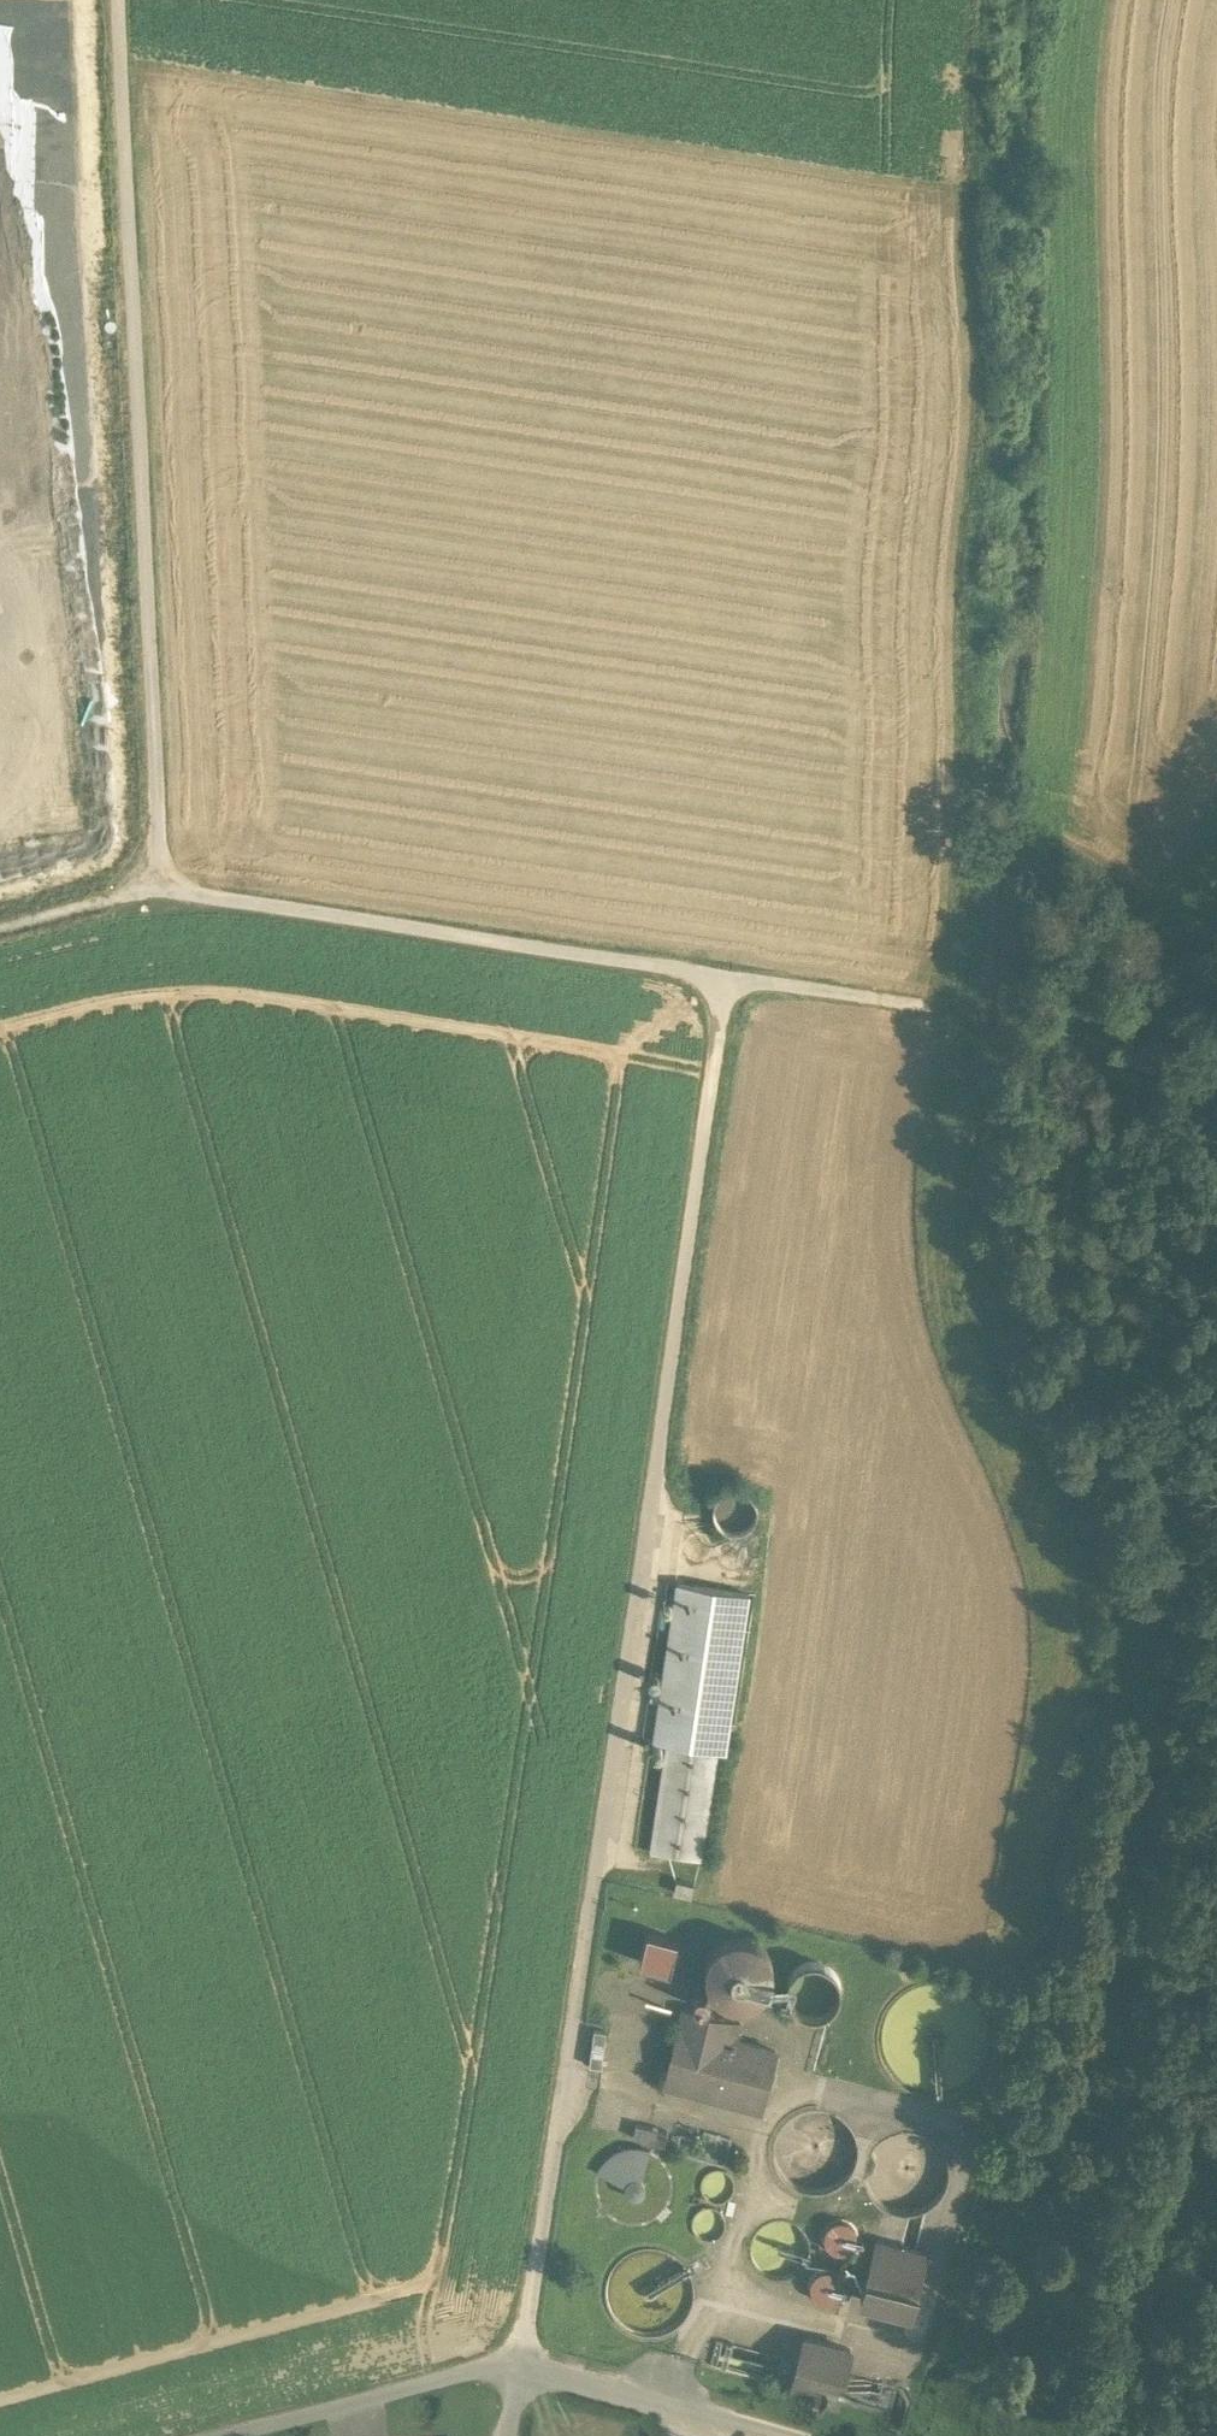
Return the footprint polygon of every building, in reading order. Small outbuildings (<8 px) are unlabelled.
[(754,1526),(757,1515),(754,1504),(745,1496),(734,1493),(723,1496),(715,1505),(713,1516),(716,1527),(724,1535),(735,1538),(746,1534),(754,1526)] [(748,1597),(676,1586),(653,1744),(667,1747),(716,1754),(725,1755),(748,1597)] [(716,1754),(667,1747),(651,1856),(700,1863),(716,1754)] [(677,1943),(646,1935),(639,1965),(669,1973),(677,1943)] [(779,1942),(716,1941),(715,2001),(778,2002),(779,1942)] [(735,2044),(728,2042),(732,2025),(683,2012),(664,2088),(759,2113),(774,2054),(735,2044)] [(739,2026),(732,2025),(728,2042),(735,2044),(739,2026)] [(605,2033),(593,2032),(591,2048),(603,2050),(605,2033)] [(591,2048),(591,2049),(589,2067),(601,2069),(603,2050),(591,2048)] [(666,2133),(636,2126),(633,2140),(663,2147),(666,2133)] [(605,2162),(596,2175),(604,2179),(607,2172),(625,2186),(624,2191),(626,2197),(630,2200),(635,2201),(640,2199),(643,2194),(644,2189),(641,2184),(636,2181),(640,2159),(647,2161),(649,2153),(634,2150),(618,2153),(605,2162)] [(829,2223),(834,2251),(859,2247),(855,2219),(829,2223)] [(925,2259),(875,2245),(859,2303),(909,2317),(925,2259)] [(849,2294),(836,2268),(812,2281),(826,2306),(849,2294)] [(850,2352),(803,2340),(789,2390),(837,2402),(837,2400),(829,2398),(835,2376),(843,2378),(850,2352)] [(729,2368),(765,2369),(766,2348),(730,2347),(729,2368)] [(822,2402),(794,2395),(791,2409),(819,2416),(822,2402)]
